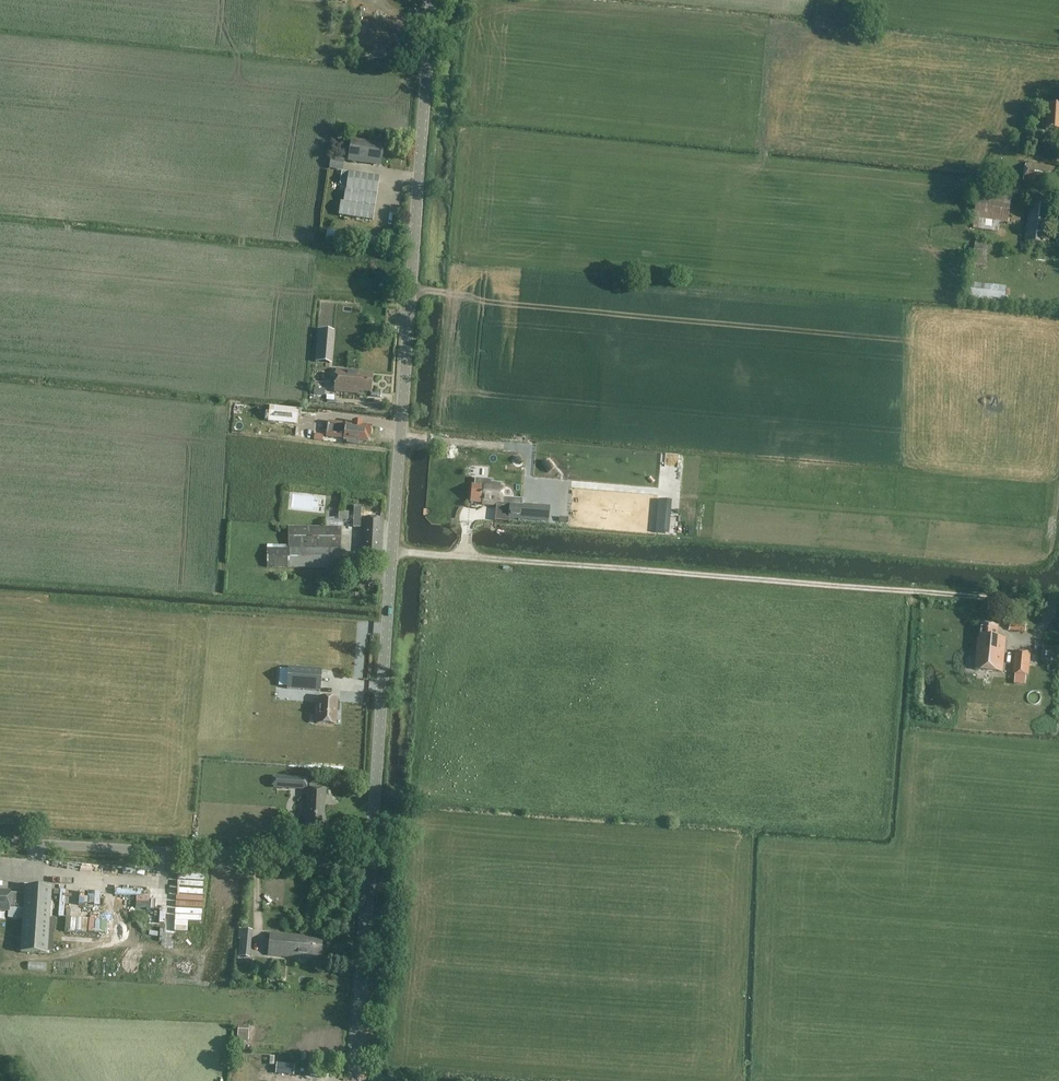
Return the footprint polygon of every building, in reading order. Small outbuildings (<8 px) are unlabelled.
[(379,34),(393,34),(393,26),(363,25),(363,40),(372,41),(372,33),(379,33),(379,34)] [(384,58),(384,47),(358,48),(358,59),(384,58)] [(1058,131),(1058,106),(1048,105),(1046,130),(1058,131)] [(351,141),(348,160),(381,165),(384,146),(351,141)] [(330,157),(329,169),(342,171),(344,159),(330,157)] [(1054,189),(1054,191),(1058,191),(1058,168),(1026,163),(1023,184),(1054,189)] [(348,172),(342,171),(340,185),(346,186),(342,216),(372,221),(378,177),(348,172)] [(1008,224),(1012,196),(979,191),(973,228),(998,232),(1000,223),(1008,224)] [(1054,207),(1042,205),(1043,199),(1031,197),(1024,242),(1048,245),(1054,207)] [(974,302),(1007,301),(1006,285),(973,286),(974,302)] [(371,392),(372,375),(360,374),(361,371),(336,369),(334,391),(359,394),(359,391),(371,392)] [(325,388),(314,387),(313,395),(325,396),(325,388)] [(371,431),(370,429),(370,427),(362,426),(362,423),(352,422),(351,425),(327,422),(325,437),(343,439),(343,441),(347,442),(347,444),(357,445),(358,441),(367,442),(368,437),(369,437),(369,435),(371,434),(371,432),(371,431)] [(482,504),(501,506),(502,486),(483,485),(483,487),(472,486),(471,502),(482,503),(482,504)] [(528,503),(509,503),(509,513),(532,513),(532,503),(539,503),(540,495),(528,495),(528,503)] [(361,557),(381,558),(383,520),(363,519),(361,557)] [(341,569),(341,528),(288,527),(288,549),(267,549),(267,568),(290,568),(290,569),(341,569)] [(1026,633),(1027,624),(1011,622),(1010,631),(1026,633)] [(981,625),(980,639),(978,639),(975,670),(1002,673),(1005,639),(998,638),(999,627),(981,625)] [(1043,647),(1042,662),(1058,663),(1058,647),(1043,647)] [(1015,652),(1013,674),(1028,675),(1030,653),(1015,652)] [(320,692),(322,669),(288,667),(287,690),(320,692)] [(317,724),(335,725),(337,699),(318,698),(317,724)] [(291,779),(278,778),(277,787),(290,788),(291,779)] [(305,826),(323,827),(325,790),(307,789),(305,826)] [(179,889),(187,888),(187,880),(179,880),(179,889)] [(8,912),(8,918),(23,919),(21,953),(47,955),(51,888),(25,886),(24,894),(9,893),(9,891),(0,890),(0,911),(8,912)] [(67,901),(77,901),(77,892),(67,892),(67,901)] [(268,955),(296,958),(296,957),(319,959),(321,940),(303,938),(303,937),(270,934),(268,955)] [(249,1026),(238,1026),(237,1040),(249,1041),(249,1026)] [(278,1063),(277,1077),(295,1078),(295,1065),(278,1063)]
